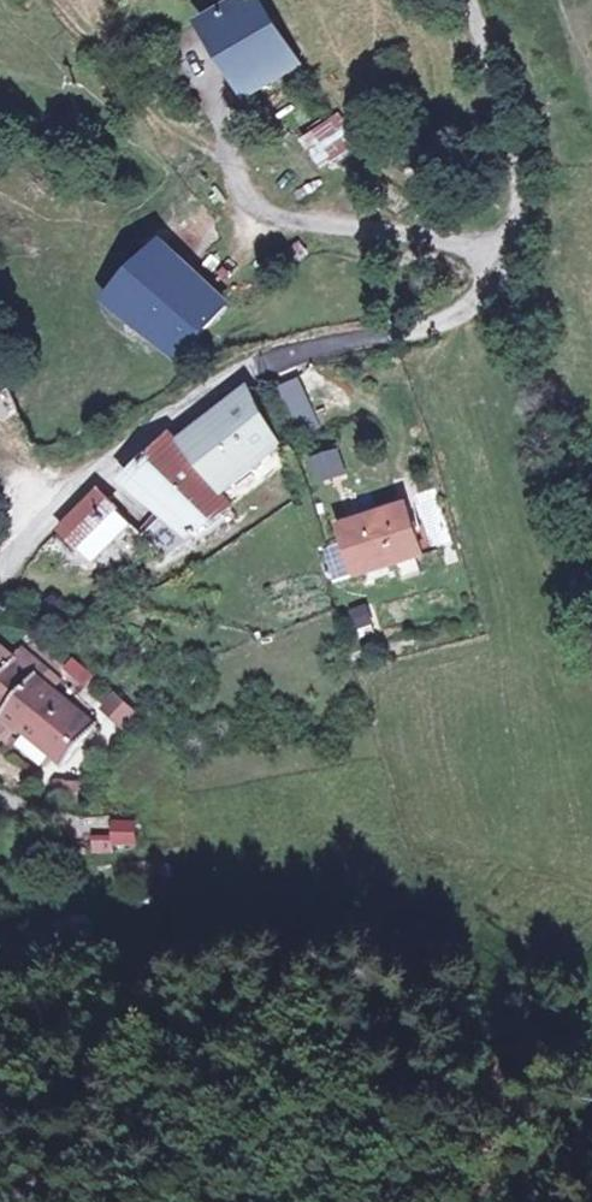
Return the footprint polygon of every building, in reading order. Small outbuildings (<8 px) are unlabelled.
[(301,0),(230,0),(276,73),(328,41),(301,0)] [(347,141),(381,119),(365,93),(330,115),(347,141)] [(256,290),(193,227),(139,287),(214,350),(227,331),(256,290)] [(242,409),(216,431),(226,444),(252,478),(310,431),(271,387),(242,409)] [(204,529),(250,490),(218,449),(203,432),(208,429),(201,420),(152,462),(185,504),(204,529)] [(317,480),(346,471),(338,443),(308,452),(317,480)] [(124,482),(84,525),(100,544),(144,505),(124,482)] [(380,557),(446,542),(434,490),(367,506),(380,557)] [(185,504),(160,524),(182,549),(204,529),(185,504)] [(144,505),(100,544),(115,562),(159,522),(144,505)] [(366,600),(345,608),(355,638),(377,630),(366,600)] [(27,641),(8,662),(27,679),(15,693),(34,710),(30,715),(47,731),(53,724),(93,762),(125,726),(84,690),(93,679),(76,664),(57,646),(47,658),(27,641)] [(58,779),(51,805),(78,813),(85,786),(58,779)] [(112,821),(113,836),(94,837),(94,855),(138,853),(137,820),(112,821)]
